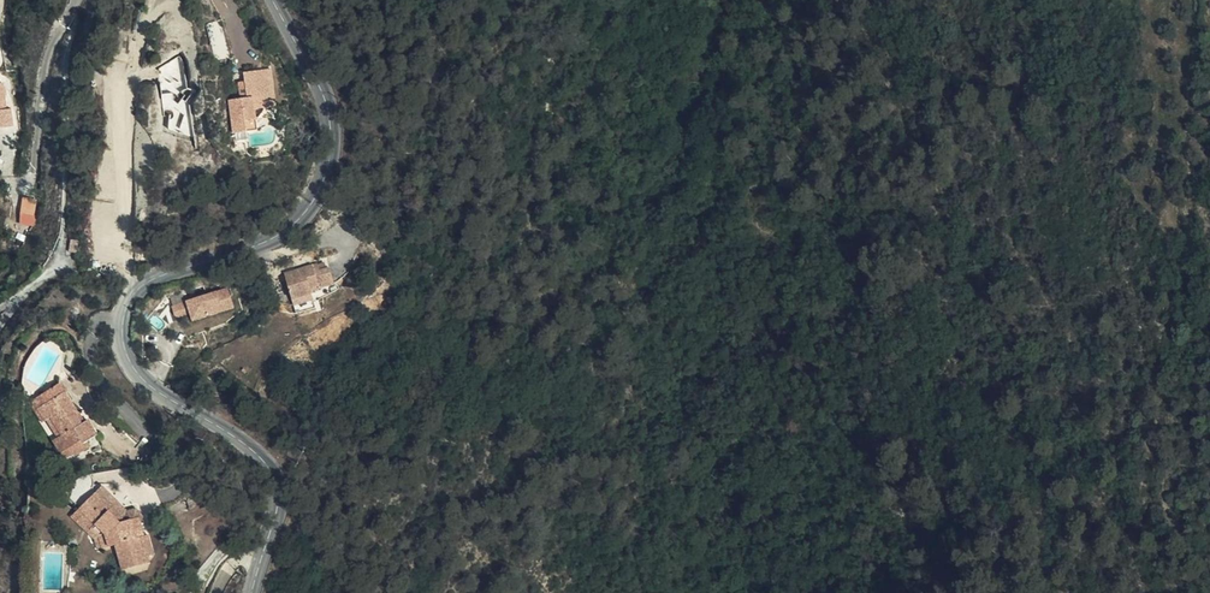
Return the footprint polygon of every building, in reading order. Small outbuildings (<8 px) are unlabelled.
[(233,59),(222,19),(205,24),(215,64),(233,59)] [(271,107),(267,69),(243,73),(244,82),(245,88),(238,89),(239,99),(228,100),(233,134),(245,132),(247,132),(246,121),(256,120),(254,110),(271,107)] [(271,69),(267,69),(271,107),(276,107),(271,69)] [(2,134),(20,133),(19,113),(12,113),(10,89),(0,89),(0,129),(2,129),(2,134)] [(289,111),(282,112),(283,120),(290,119),(289,111)] [(258,131),(256,120),(246,121),(247,132),(258,131)] [(245,132),(233,134),(235,142),(246,140),(245,132)] [(35,221),(35,204),(22,204),(23,221),(35,221)] [(71,240),(69,253),(77,254),(78,241),(71,240)] [(281,276),(288,301),(307,296),(306,292),(330,285),(325,270),(316,273),(313,266),(281,276)] [(238,283),(235,278),(221,285),(226,293),(240,287),(238,283)] [(175,315),(189,314),(187,294),(172,296),(175,315)] [(307,296),(288,301),(289,306),(309,302),(307,296)] [(309,302),(289,306),(292,315),(311,310),(309,302)] [(39,408),(47,421),(53,417),(62,434),(53,439),(65,459),(72,454),(74,456),(91,446),(87,441),(97,435),(87,420),(83,422),(81,424),(75,416),(78,414),(60,384),(41,396),(46,404),(39,408)] [(43,423),(47,421),(39,408),(46,404),(41,396),(30,403),(43,423)] [(81,424),(83,422),(78,414),(75,416),(81,424)] [(90,473),(79,475),(69,482),(65,492),(80,508),(94,494),(90,473)] [(103,486),(96,492),(124,521),(139,518),(140,522),(144,517),(136,508),(127,511),(103,486)] [(94,494),(80,508),(95,524),(90,528),(100,539),(103,549),(116,545),(123,569),(149,562),(147,556),(153,555),(148,535),(144,536),(140,522),(139,518),(124,521),(96,492),(94,494)] [(95,524),(80,508),(72,516),(96,541),(98,550),(103,549),(100,539),(90,528),(95,524)]
